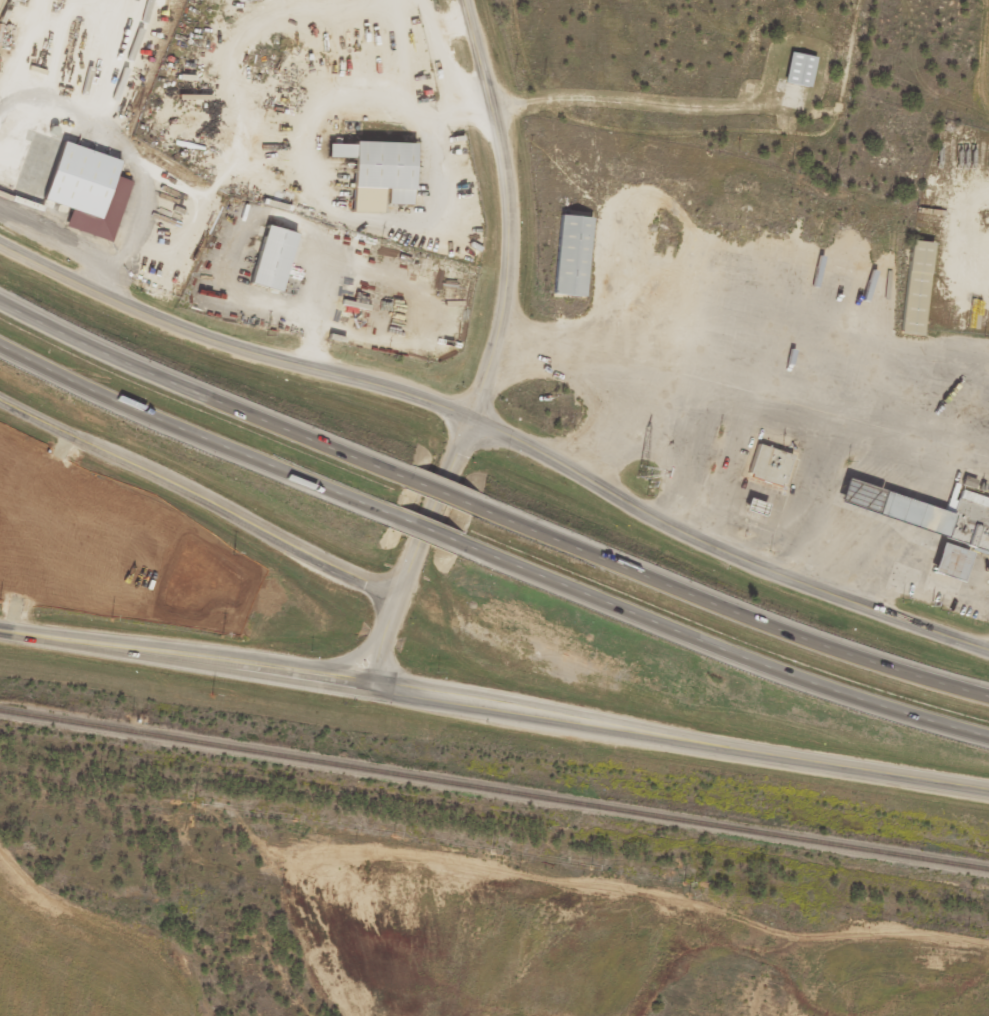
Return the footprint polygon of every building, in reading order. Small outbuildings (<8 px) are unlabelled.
[(788,59),(781,89),(807,94),(813,65),(788,59)] [(328,143),(328,156),(353,156),(352,211),(381,211),(382,189),(388,189),(388,204),(414,204),(415,143),(354,141),(354,144),(328,143)] [(59,150),(40,206),(68,215),(61,235),(108,250),(128,190),(111,184),(116,169),(59,150)] [(557,222),(551,301),(582,303),(588,224),(557,222)] [(262,232),(245,290),(275,299),(292,241),(262,232)] [(930,249),(908,247),(897,341),(919,344),(930,249)] [(755,453),(746,481),(748,481),(747,485),(776,495),(777,492),(779,492),(789,464),(755,453)] [(841,486),(833,511),(871,523),(879,498),(841,486)] [(871,523),(988,561),(988,507),(958,497),(950,521),(879,498),(871,523)] [(938,551),(928,580),(957,590),(967,561),(938,551)]
